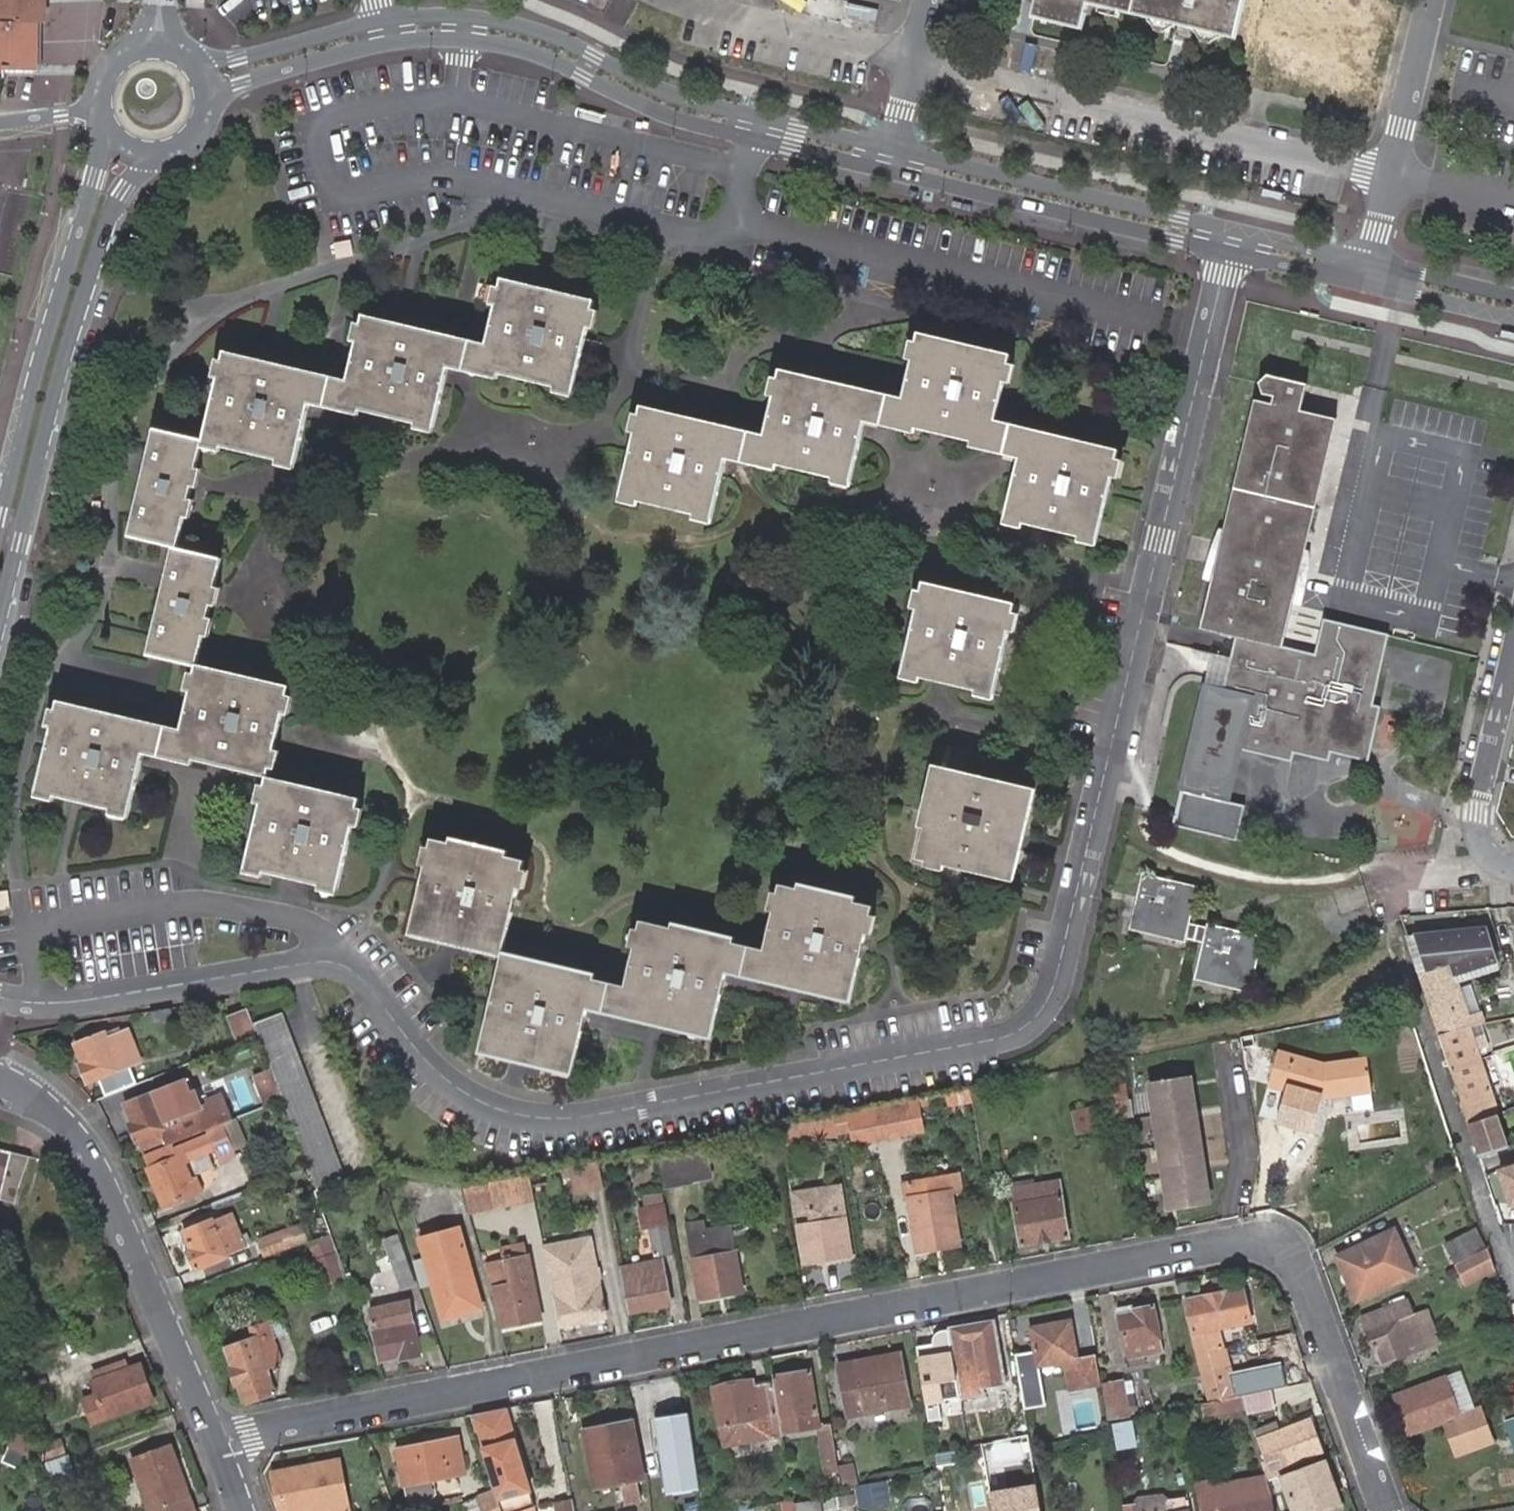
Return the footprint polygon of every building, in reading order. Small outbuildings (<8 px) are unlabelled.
[(28,24),(36,23),(38,24),(39,0),(0,0),(0,23),(28,24)] [(1033,18),(1082,30),(1088,6),(1232,41),(1242,0),(1037,0),(1033,18)] [(27,71),(3,71),(3,80),(32,81),(35,68),(36,23),(28,24),(27,71)] [(226,354),(205,443),(299,465),(312,405),(436,434),(450,373),(573,402),(596,302),(502,280),(487,345),(365,317),(349,383),(283,368),(226,354)] [(1097,548),(1115,476),(1119,458),(994,429),(1011,357),(918,336),(903,401),(778,372),(764,435),(642,407),(621,498),(713,519),(727,460),(852,489),(866,430),(1019,465),(1005,525),(1053,538),(1097,548)] [(1252,401),(1196,630),(1231,640),(1281,650),(1289,615),(1335,422),(1299,412),(1305,387),(1267,377),(1256,384),(1260,393),(1272,397),(1269,405),(1252,401)] [(181,547),(205,443),(157,431),(144,485),(133,536),(181,547)] [(226,558),(181,547),(167,604),(157,652),(202,663),(226,558)] [(905,678),(996,699),(1018,609),(923,587),(901,677),(905,678)] [(1312,657),(1321,660),(1330,623),(1321,621),(1312,657)] [(1230,691),(1201,685),(1168,825),(1227,839),(1236,805),(1224,801),(1224,800),(1220,799),(1234,746),(1237,746),(1240,738),(1256,741),(1254,750),(1255,750),(1257,742),(1290,750),(1288,759),(1289,759),(1291,750),(1293,740),(1327,749),(1324,758),(1325,759),(1328,749),(1330,740),(1365,749),(1363,758),(1365,759),(1377,708),(1370,707),(1386,637),(1330,623),(1321,660),(1312,657),(1281,650),(1231,640),(1226,663),(1236,665),(1230,691)] [(1226,663),(1207,659),(1201,685),(1230,691),(1236,665),(1226,663)] [(293,684),(202,663),(187,725),(64,695),(42,791),(133,813),(149,748),(270,777),(293,684)] [(1256,741),(1240,738),(1237,746),(1254,750),(1256,741)] [(1327,749),(1293,740),(1291,750),(1324,758),(1327,749)] [(1365,749),(1330,740),(1328,749),(1363,758),(1365,749)] [(1257,742),(1255,750),(1288,759),(1290,750),(1257,742)] [(917,864),(1006,885),(1028,793),(934,770),(919,831),(925,833),(917,864)] [(363,801),(270,777),(248,868),(340,891),(363,801)] [(1236,805),(1227,839),(1232,841),(1241,805),(1236,805)] [(411,936),(502,958),(525,866),(506,862),(508,856),(451,842),(450,847),(433,843),(411,936)] [(1186,940),(1190,924),(1197,893),(1148,880),(1135,927),(1186,940)] [(792,884),(790,890),(774,886),(756,952),(727,944),(728,938),(661,922),(659,928),(641,924),(624,987),(595,981),(596,975),(522,957),(520,962),(502,958),(479,1054),(571,1076),(588,1010),(712,1041),(729,978),(842,1006),(866,909),(848,905),(849,899),(792,884)] [(1215,931),(1190,924),(1186,940),(1211,946),(1215,931)] [(1486,930),(1443,934),(1451,962),(1455,973),(1495,960),(1486,930)] [(1261,942),(1215,931),(1211,946),(1203,979),(1249,991),(1261,942)] [(1443,934),(1410,937),(1421,970),(1451,962),(1443,934)] [(1451,962),(1421,970),(1442,1034),(1470,1028),(1484,1025),(1481,1014),(1469,1016),(1456,976),(1455,973),(1451,962)] [(253,1024),(247,1008),(227,1016),(238,1045),(258,1038),(253,1024)] [(253,1024),(258,1038),(283,1105),(307,1171),(314,1188),(344,1177),(284,1012),(253,1024)] [(171,1013),(151,1016),(152,1024),(172,1021),(171,1013)] [(125,1027),(73,1042),(81,1064),(78,1065),(85,1081),(119,1068),(139,1061),(125,1027)] [(1470,1028),(1442,1034),(1482,1155),(1508,1146),(1470,1028)] [(1280,1050),(1267,1095),(1283,1100),(1277,1122),(1312,1130),(1321,1097),(1373,1091),(1367,1056),(1324,1063),(1280,1050)] [(277,1093),(269,1068),(252,1075),(260,1099),(277,1093)] [(1149,1083),(1170,1206),(1210,1200),(1189,1077),(1149,1083)] [(1134,1115),(1128,1079),(1119,1081),(1120,1089),(1109,1090),(1114,1118),(1134,1115)] [(164,1089),(154,1092),(167,1128),(178,1125),(176,1119),(164,1089)] [(228,1125),(234,1122),(224,1094),(205,1101),(207,1108),(176,1119),(178,1125),(167,1128),(154,1092),(125,1102),(131,1122),(127,1123),(134,1142),(139,1141),(142,1150),(164,1141),(167,1147),(172,1145),(200,1135),(228,1125)] [(901,1106),(888,1109),(888,1111),(852,1117),(854,1127),(872,1124),(875,1136),(907,1130),(904,1117),(921,1114),(919,1105),(902,1108),(901,1106)] [(1094,1109),(1073,1113),(1077,1134),(1099,1129),(1094,1109)] [(836,1118),(814,1122),(818,1142),(839,1138),(836,1118)] [(234,1122),(228,1125),(237,1149),(249,1145),(240,1120),(234,1122)] [(818,1142),(814,1122),(780,1129),(783,1149),(818,1142)] [(193,1193),(188,1181),(181,1161),(187,1159),(188,1159),(215,1149),(218,1157),(237,1149),(228,1125),(200,1135),(172,1145),(167,1147),(146,1155),(151,1168),(147,1169),(162,1205),(193,1193)] [(663,1160),(669,1187),(706,1180),(706,1177),(727,1174),(722,1149),(702,1153),(663,1160)] [(28,1157),(9,1152),(0,1150),(0,1199),(14,1203),(19,1182),(28,1157)] [(1498,1167),(1510,1205),(1513,1204),(1513,1163),(1498,1167)] [(600,1164),(576,1169),(578,1177),(581,1194),(605,1190),(600,1164)] [(576,1169),(533,1177),(534,1185),(578,1177),(576,1169)] [(960,1243),(949,1175),(909,1181),(920,1250),(960,1243)] [(196,1177),(188,1181),(193,1193),(201,1190),(196,1177)] [(533,1177),(492,1185),(498,1213),(538,1204),(534,1185),(533,1177)] [(1058,1179),(1012,1187),(1022,1243),(1069,1235),(1062,1194),(1067,1190),(1065,1182),(1058,1179)] [(492,1185),(461,1191),(469,1218),(498,1213),(492,1185)] [(851,1254),(846,1220),(841,1188),(794,1194),(797,1216),(811,1214),(812,1216),(813,1225),(799,1227),(804,1262),(851,1254)] [(669,1224),(665,1199),(648,1202),(649,1210),(643,1211),(646,1228),(652,1227),(658,1256),(674,1254),(669,1224)] [(194,1267),(228,1255),(246,1247),(233,1215),(215,1221),(185,1232),(191,1249),(188,1250),(194,1267)] [(696,1260),(703,1298),(743,1291),(732,1227),(707,1231),(705,1221),(690,1223),(696,1260)] [(308,1239),(303,1223),(258,1241),(263,1257),(308,1239)] [(1392,1228),(1338,1256),(1354,1300),(1409,1273),(1392,1228)] [(1451,1263),(1480,1248),(1470,1228),(1441,1245),(1451,1263)] [(464,1230),(422,1240),(436,1295),(441,1294),(448,1319),(484,1309),(464,1230)] [(417,1287),(401,1238),(387,1242),(397,1277),(402,1291),(417,1287)] [(592,1239),(547,1248),(556,1294),(561,1293),(567,1324),(606,1317),(592,1239)] [(508,1260),(532,1256),(530,1240),(505,1244),(508,1260)] [(1459,1283),(1490,1268),(1484,1246),(1480,1248),(1451,1263),(1449,1264),(1459,1283)] [(493,1262),(506,1326),(545,1319),(532,1256),(508,1260),(493,1262)] [(336,1257),(317,1264),(326,1287),(345,1280),(336,1257)] [(627,1274),(634,1311),(671,1305),(664,1263),(630,1268),(631,1274),(627,1274)] [(1184,1300),(1204,1382),(1216,1379),(1205,1331),(1250,1323),(1242,1290),(1184,1300)] [(369,1309),(381,1361),(398,1358),(399,1361),(420,1356),(409,1301),(369,1309)] [(1412,1317),(1406,1301),(1361,1317),(1373,1350),(1378,1348),(1382,1362),(1422,1345),(1412,1317)] [(1118,1315),(1130,1359),(1164,1350),(1153,1305),(1134,1309),(1134,1311),(1118,1315)] [(1412,1317),(1422,1345),(1437,1340),(1427,1312),(1412,1317)] [(1098,1383),(1093,1355),(1077,1357),(1071,1320),(1034,1327),(1041,1364),(1066,1360),(1067,1368),(1077,1367),(1080,1386),(1098,1383)] [(248,1404),(248,1406),(277,1396),(269,1374),(278,1371),(279,1356),(265,1321),(223,1339),(228,1350),(235,1367),(231,1369),(238,1389),(242,1387),(248,1404)] [(937,1344),(915,1347),(925,1401),(928,1420),(942,1418),(939,1398),(1005,1387),(1002,1371),(994,1324),(943,1332),(942,1333),(941,1333),(940,1333),(940,1334),(940,1335),(939,1335),(938,1336),(938,1337),(937,1338),(937,1339),(937,1340),(937,1341),(937,1342),(937,1343),(937,1344)] [(1216,1379),(1204,1382),(1207,1396),(1234,1390),(1219,1329),(1205,1331),(1216,1379)] [(95,1379),(129,1365),(124,1355),(90,1368),(95,1379)] [(882,1372),(855,1376),(856,1379),(842,1382),(848,1417),(909,1404),(900,1357),(880,1360),(882,1372)] [(854,1364),(855,1376),(882,1372),(880,1360),(854,1364)] [(99,1390),(81,1398),(90,1422),(153,1397),(140,1361),(129,1365),(95,1379),(99,1390)] [(1077,1367),(1067,1368),(1071,1388),(1080,1386),(1077,1367)] [(1236,1376),(1239,1389),(1264,1383),(1261,1370),(1236,1376)] [(810,1372),(773,1378),(774,1383),(782,1434),(819,1428),(810,1372)] [(1445,1378),(1459,1415),(1474,1410),(1460,1373),(1445,1378)] [(1132,1376),(1124,1378),(1130,1411),(1138,1410),(1132,1376)] [(1455,1440),(1490,1427),(1482,1407),(1474,1410),(1459,1415),(1445,1378),(1445,1376),(1393,1394),(1407,1434),(1447,1420),(1455,1440)] [(1104,1381),(1111,1415),(1130,1411),(1124,1378),(1104,1381)] [(782,1434),(774,1383),(756,1385),(756,1381),(714,1389),(720,1426),(723,1426),(725,1439),(756,1435),(757,1439),(782,1434)] [(1272,1406),(1270,1390),(1246,1395),(1248,1411),(1272,1406)] [(1244,1404),(1240,1392),(1200,1400),(1203,1412),(1244,1404)] [(1499,1404),(1506,1421),(1513,1418),(1513,1399),(1499,1404)] [(482,1433),(496,1484),(518,1479),(503,1426),(510,1424),(505,1408),(473,1414),(478,1434),(482,1433)] [(686,1414),(655,1419),(667,1493),(698,1488),(686,1414)] [(1257,1433),(1265,1459),(1283,1453),(1287,1463),(1322,1450),(1309,1415),(1257,1433)] [(1506,1421),(1513,1444),(1513,1418),(1506,1421)] [(584,1432),(595,1488),(620,1483),(624,1505),(641,1502),(637,1480),(643,1479),(632,1423),(584,1432)] [(835,1451),(831,1426),(819,1428),(827,1473),(839,1471),(839,1470),(835,1451)] [(1496,1444),(1490,1427),(1455,1440),(1461,1457),(1496,1444)] [(28,1454),(28,1437),(15,1431),(9,1445),(28,1454)] [(39,1446),(43,1461),(46,1460),(66,1452),(62,1437),(39,1446)] [(434,1481),(465,1475),(458,1440),(399,1451),(408,1503),(417,1509),(429,1506),(436,1494),(434,1481)] [(149,1510),(175,1510),(195,1503),(190,1488),(185,1490),(166,1442),(129,1457),(149,1510)] [(28,1454),(9,1445),(2,1460),(21,1469),(28,1454)] [(835,1451),(839,1470),(849,1468),(846,1449),(835,1451)] [(66,1452),(46,1460),(53,1476),(76,1467),(70,1451),(66,1452)] [(1280,1474),(1293,1510),(1306,1510),(1316,1507),(1317,1510),(1326,1510),(1339,1506),(1322,1459),(1280,1474)] [(340,1462),(332,1464),(339,1503),(348,1502),(340,1462)] [(332,1464),(275,1476),(282,1510),(307,1510),(321,1508),(321,1510),(350,1510),(348,1502),(339,1503),(332,1464)] [(698,1476),(703,1508),(720,1505),(715,1472),(698,1476)] [(1266,1495),(1270,1495),(1265,1479),(1264,1473),(1216,1482),(1215,1477),(1197,1481),(1203,1510),(1269,1510),(1266,1495)] [(496,1484),(492,1485),(496,1495),(521,1488),(518,1479),(496,1484)] [(989,1490),(992,1510),(1042,1510),(1037,1483),(989,1490)] [(1127,1510),(1183,1510),(1181,1500),(1176,1501),(1171,1502),(1165,1502),(1157,1497),(1135,1499),(1132,1503),(1126,1504),(1127,1510)] [(496,1498),(482,1503),(485,1510),(501,1510),(496,1498)] [(462,1503),(465,1510),(479,1510),(475,1499),(462,1503)] [(571,1499),(554,1502),(555,1510),(573,1510),(571,1499)] [(813,1503),(794,1506),(795,1510),(814,1510),(813,1503)]
